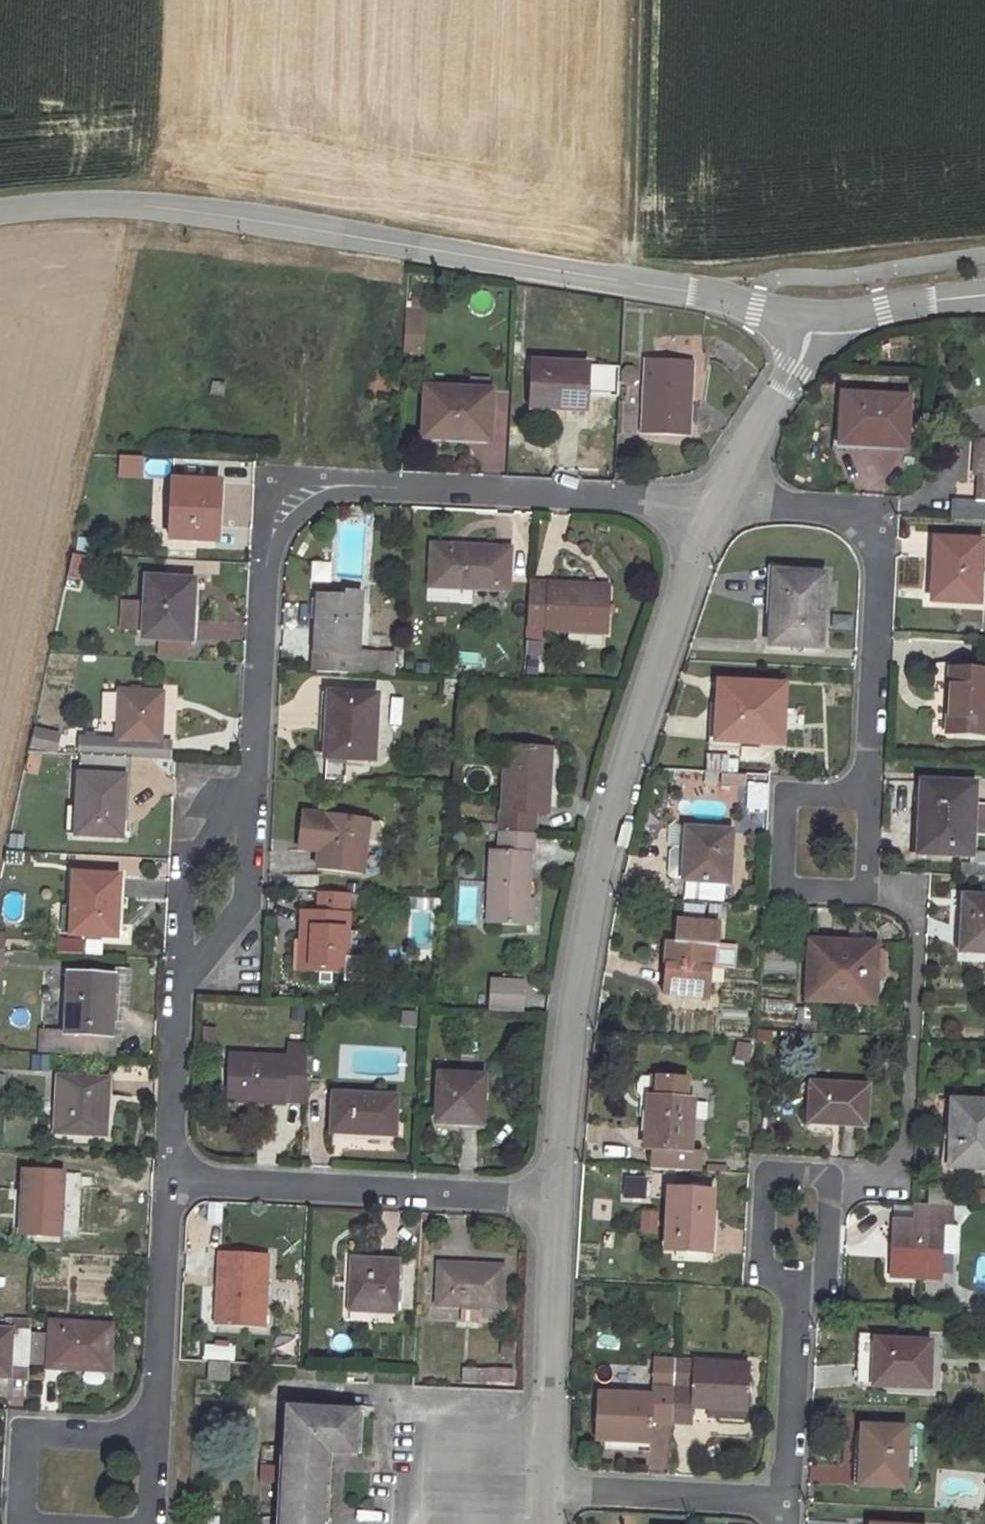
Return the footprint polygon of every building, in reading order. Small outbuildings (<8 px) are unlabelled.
[(424,354),(425,310),(405,310),(405,354),(424,354)] [(695,366),(649,363),(648,438),(692,439),(695,366)] [(593,368),(534,366),(533,410),(590,411),(593,368)] [(497,397),(431,394),(429,438),(496,441),(497,397)] [(902,463),(905,405),(841,402),(837,451),(855,451),(854,461),(902,463)] [(956,522),(984,523),(984,448),(984,505),(957,504),(956,522)] [(166,476),(168,462),(147,459),(145,474),(166,476)] [(221,488),(176,486),(173,547),(219,548),(221,488)] [(948,546),(945,590),(933,589),(933,607),(984,608),(984,547),(948,546)] [(512,554),(435,551),(432,592),(510,596),(512,554)] [(80,584),(87,559),(73,555),(66,581),(80,584)] [(330,584),(331,563),(311,562),(310,583),(330,584)] [(609,638),(610,591),(551,590),(552,578),(538,577),(537,604),(550,605),(548,635),(609,638)] [(824,580),(786,579),(785,615),(773,614),(771,651),(821,653),(824,580)] [(785,615),(786,579),(774,579),(773,614),(785,615)] [(198,583),(149,581),(147,642),(195,643),(198,583)] [(319,675),(351,676),(378,678),(379,655),(358,654),(362,594),(321,593),(316,658),(320,658),(319,675)] [(525,644),(525,661),(540,662),(541,644),(525,644)] [(379,655),(378,678),(388,678),(390,656),(379,655)] [(952,675),(951,739),(984,739),(984,676),(952,675)] [(114,727),(114,692),(101,692),(102,727),(114,727)] [(784,694),(723,692),(722,715),(730,715),(730,726),(717,723),(715,747),(782,749),(784,694)] [(83,760),(125,762),(145,762),(145,757),(146,740),(168,741),(170,696),(125,695),(123,740),(84,739),(83,760)] [(377,702),(331,700),(329,764),(374,764),(377,702)] [(31,729),(30,751),(58,752),(59,730),(31,729)] [(177,743),(168,741),(146,740),(145,757),(175,759),(177,743)] [(503,833),(538,834),(537,811),(552,811),(552,802),(554,745),(508,742),(503,833)] [(554,745),(552,802),(565,803),(567,747),(554,745)] [(766,829),(767,775),(737,774),(738,757),(705,757),(705,788),(717,788),(739,789),(738,828),(766,829)] [(125,762),(83,760),(80,841),(123,842),(125,762)] [(968,855),(969,832),(971,800),(971,787),(922,785),(920,830),(928,829),(927,853),(968,855)] [(971,800),(969,832),(984,831),(984,801),(971,800)] [(320,850),(319,868),(368,869),(372,815),(301,812),(299,842),(313,843),(313,849),(320,850)] [(730,830),(688,828),(685,877),(727,881),(730,830)] [(538,834),(503,833),(501,858),(528,859),(536,859),(538,834)] [(528,859),(501,858),(489,857),(486,922),(524,924),(528,859)] [(73,935),(118,938),(123,879),(77,875),(73,935)] [(293,975),(298,975),(342,979),(347,907),(369,908),(370,893),(319,891),(318,918),(301,916),(300,939),(295,938),(293,975)] [(972,897),(972,919),(977,919),(975,951),(984,951),(984,897),(972,897)] [(668,943),(667,958),(680,959),(678,992),(712,993),(714,943),(721,944),(722,922),(682,920),(680,944),(668,943)] [(812,940),(809,994),(876,997),(877,943),(812,940)] [(680,959),(667,958),(665,991),(678,992),(680,959)] [(115,986),(113,1033),(122,1033),(123,1007),(129,1007),(131,970),(116,969),(115,986)] [(492,1012),(524,1014),(525,984),(494,982),(492,1012)] [(115,986),(69,984),(67,1034),(67,1035),(113,1037),(113,1033),(115,986)] [(876,997),(809,994),(809,1007),(876,1010),(876,997)] [(67,1035),(67,1034),(40,1033),(40,1053),(112,1056),(113,1037),(67,1035)] [(733,1062),(748,1065),(752,1045),(737,1042),(733,1062)] [(289,1096),(309,1097),(312,1046),(290,1045),(290,1050),(232,1048),(231,1098),(288,1100),(289,1096)] [(110,1078),(60,1076),(56,1132),(106,1134),(110,1078)] [(658,1165),(708,1168),(710,1149),(696,1148),(699,1101),(692,1100),(692,1079),(647,1077),(642,1082),(641,1095),(645,1100),(644,1117),(653,1117),(652,1147),(659,1148),(658,1165)] [(867,1084),(816,1082),(814,1121),(866,1123),(867,1084)] [(486,1085),(443,1083),(439,1127),(484,1128),(486,1085)] [(404,1098),(339,1094),(334,1133),(399,1138),(404,1098)] [(958,1100),(956,1165),(984,1166),(984,1101),(958,1100)] [(76,1176),(22,1174),(21,1236),(74,1237),(76,1176)] [(622,1176),(622,1199),(646,1200),(646,1177),(622,1176)] [(977,1186),(977,1206),(984,1206),(984,1186),(977,1186)] [(682,1248),(712,1249),(717,1250),(720,1192),(677,1189),(673,1247),(682,1248)] [(960,1201),(919,1199),(918,1216),(899,1215),(896,1275),(941,1276),(944,1218),(958,1219),(960,1201)] [(641,1233),(656,1233),(656,1212),(641,1212),(641,1233)] [(273,1250),(225,1248),(220,1321),(269,1323),(273,1250)] [(712,1249),(682,1248),(681,1261),(711,1262),(712,1249)] [(404,1261),(358,1257),(353,1307),(399,1311),(404,1261)] [(507,1261),(446,1258),(444,1299),(505,1303),(507,1261)] [(112,1326),(52,1322),(49,1369),(109,1373),(112,1326)] [(924,1327),(879,1325),(876,1382),(921,1383),(924,1327)] [(30,1369),(32,1336),(0,1336),(0,1379),(6,1379),(7,1368),(30,1369)] [(274,1341),(274,1353),(295,1353),(295,1341),(274,1341)] [(697,1384),(696,1402),(744,1404),(747,1356),(698,1355),(697,1384)] [(228,1377),(229,1359),(206,1357),(204,1376),(228,1377)] [(463,1383),(513,1384),(513,1370),(463,1370),(463,1383)] [(674,1417),(676,1383),(654,1382),(653,1395),(598,1392),(595,1436),(605,1436),(650,1438),(651,1416),(674,1417)] [(696,1418),(696,1414),(696,1402),(697,1384),(676,1383),(674,1417),(696,1418)] [(285,1402),(280,1523),(323,1523),(328,1445),(354,1445),(357,1406),(285,1402)] [(744,1404),(696,1402),(696,1414),(744,1415),(744,1404)] [(915,1427),(872,1424),(870,1484),(911,1487),(915,1427)] [(651,1449),(650,1438),(605,1436),(603,1448),(651,1449)]
